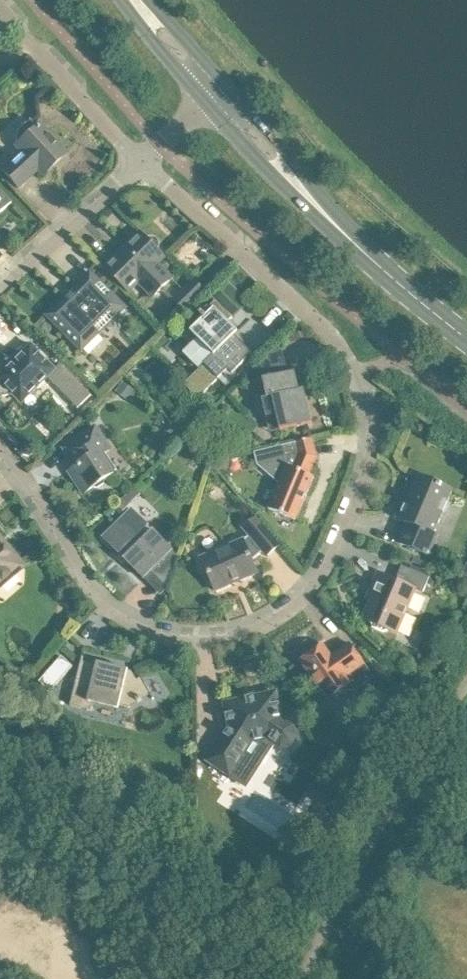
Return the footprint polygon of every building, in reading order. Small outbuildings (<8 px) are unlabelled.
[(18,188),(37,170),(42,175),(67,152),(40,123),(35,127),(29,120),(28,121),(30,122),(26,124),(22,126),(20,129),(18,133),(16,136),(16,141),(16,145),(15,146),(20,151),(0,169),(18,188)] [(11,202),(0,190),(0,212),(11,202)] [(165,257),(159,250),(160,246),(159,242),(156,239),(152,237),(147,239),(141,232),(127,247),(129,249),(122,256),(120,254),(105,268),(129,292),(139,282),(154,297),(172,279),(158,264),(165,257)] [(82,351),(101,333),(96,328),(112,313),(116,317),(126,307),(112,293),(108,297),(91,280),(70,301),(66,297),(47,315),(82,351)] [(195,280),(175,300),(186,311),(206,292),(195,280)] [(239,332),(228,322),(233,318),(216,300),(203,313),(203,312),(200,314),(204,319),(191,332),(214,355),(184,384),(198,399),(228,369),(232,374),(253,353),(235,336),(239,332)] [(5,396),(14,394),(22,403),(56,370),(29,343),(17,353),(13,350),(16,353),(10,358),(8,356),(7,356),(9,358),(0,363),(0,394),(5,396)] [(277,416),(281,430),(312,423),(305,396),(300,397),(294,372),(269,378),(265,358),(247,376),(248,383),(263,380),(268,398),(263,399),(267,418),(277,416)] [(96,427),(70,444),(64,448),(77,467),(70,472),(84,493),(114,473),(102,455),(111,449),(96,427)] [(280,483),(269,509),(296,520),(314,476),(309,474),(315,461),(310,459),(310,453),(316,452),(313,438),(255,452),(258,464),(280,483)] [(399,542),(422,552),(430,555),(438,535),(435,533),(442,515),(448,513),(451,505),(449,499),(453,490),(419,476),(400,520),(407,523),(399,542)] [(132,509),(104,537),(118,551),(114,555),(123,563),(126,560),(144,578),(150,573),(168,590),(179,556),(132,509)] [(244,539),(202,558),(216,591),(258,573),(253,560),(263,551),(267,556),(281,545),(257,517),(244,528),(250,535),(244,540),(244,539)] [(0,542),(0,585),(3,586),(17,574),(16,569),(22,564),(7,547),(5,547),(0,542)] [(363,619),(372,623),(374,627),(385,632),(389,630),(398,634),(416,590),(423,593),(430,577),(402,566),(396,580),(378,573),(370,591),(374,593),(363,619)] [(332,656),(324,644),(301,661),(328,700),(351,684),(356,690),(374,677),(350,643),(332,656)] [(84,657),(83,656),(71,705),(92,711),(95,699),(130,708),(151,695),(153,699),(154,698),(142,677),(137,680),(132,671),(99,663),(99,665),(83,661),(84,657)] [(49,690),(59,678),(50,670),(40,682),(49,690)] [(230,726),(208,761),(230,775),(252,741),(267,738),(281,747),(292,745),(298,736),(296,725),(281,715),(276,692),(225,704),(230,726)]
